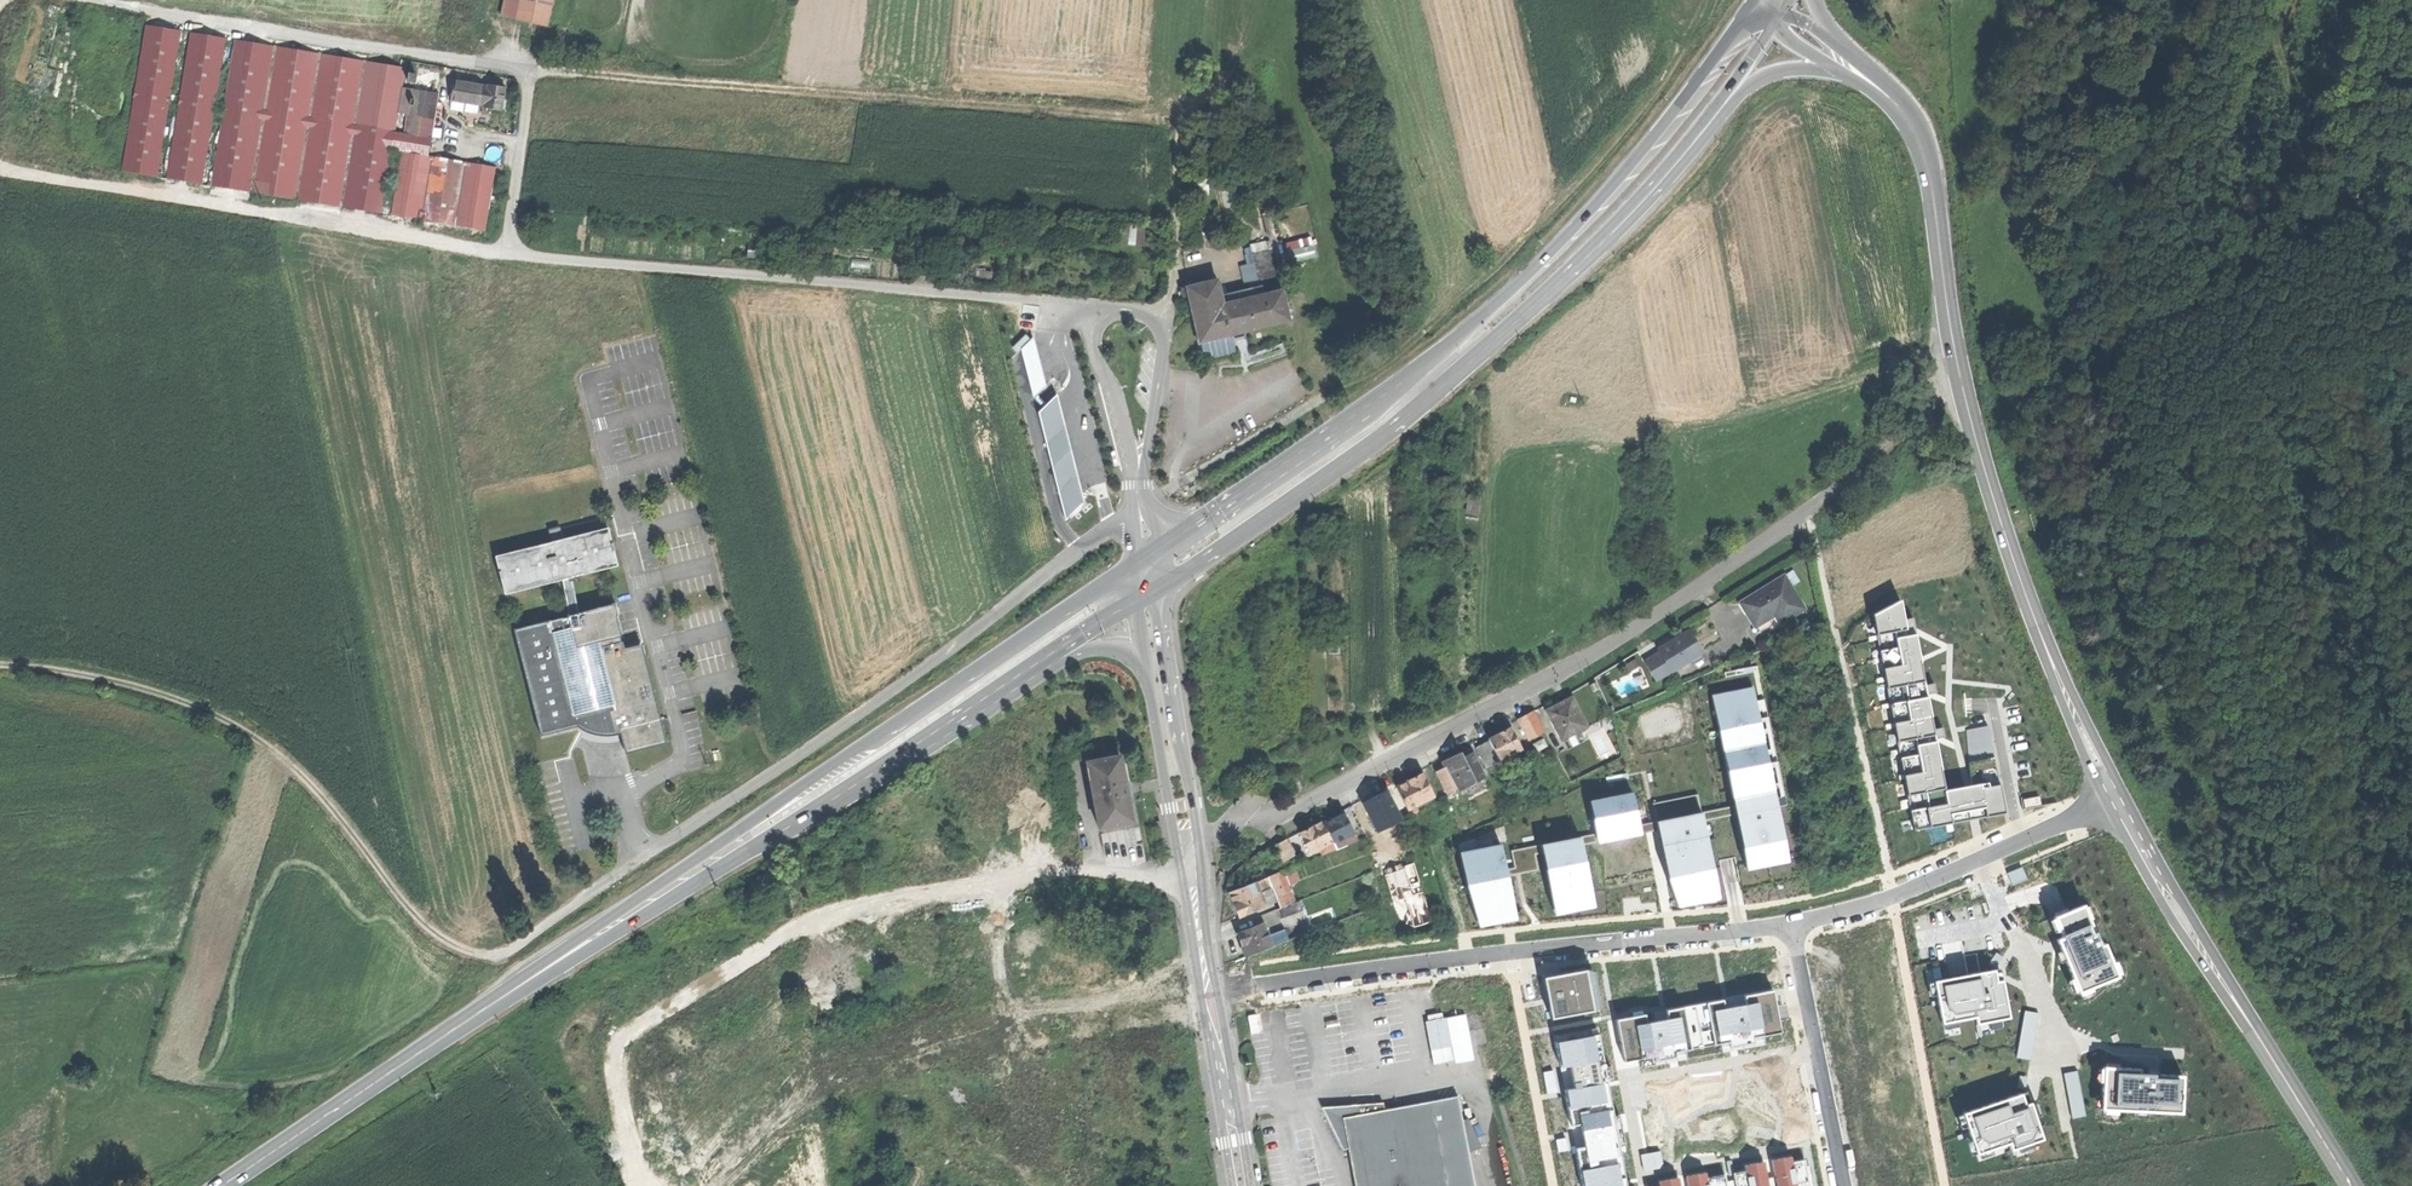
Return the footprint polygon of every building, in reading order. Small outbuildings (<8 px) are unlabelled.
[(518,20),(521,0),(506,0),(503,18),(518,20)] [(550,25),(554,0),(521,0),(518,20),(550,25)] [(145,24),(121,170),(156,176),(168,103),(179,104),(167,177),(201,183),(213,110),(223,111),(211,184),(381,212),(391,151),(394,129),(405,66),(237,38),(227,101),(216,99),(226,36),(191,30),(180,95),(171,93),(181,30),(145,24)] [(409,69),(408,80),(418,81),(420,71),(409,69)] [(484,107),(504,109),(507,84),(454,78),(452,98),(484,102),(484,107)] [(405,131),(394,129),(391,151),(401,153),(391,213),(451,222),(461,161),(429,155),(439,91),(412,87),(405,131)] [(496,166),(461,161),(451,222),(486,228),(496,166)] [(1266,213),(1271,239),(1278,237),(1272,212),(1266,213)] [(1072,232),(1094,233),(1094,222),(1072,222),(1072,232)] [(1121,244),(1139,245),(1140,227),(1121,227),(1121,244)] [(1139,245),(1157,246),(1158,228),(1140,227),(1139,245)] [(1279,243),(1273,245),(1277,264),(1280,277),(1286,276),(1279,243)] [(1255,249),(1260,268),(1277,264),(1273,245),(1255,249)] [(1263,285),(1253,287),(1255,296),(1283,290),(1280,277),(1277,264),(1260,268),(1263,285)] [(1189,285),(1200,338),(1289,318),(1283,290),(1255,296),(1253,287),(1223,294),(1220,278),(1189,285)] [(1047,386),(1033,337),(1021,350),(1035,397),(1047,386)] [(1086,502),(1058,395),(1040,413),(1067,519),(1086,502)] [(551,542),(495,556),(505,594),(562,579),(568,615),(514,629),(514,630),(540,736),(577,726),(579,728),(581,729),(584,731),(586,732),(588,733),(591,734),(593,734),(596,735),(598,735),(600,736),(603,736),(606,736),(609,736),(612,735),(616,735),(621,734),(626,753),(665,742),(665,740),(641,644),(624,648),(622,642),(621,642),(620,637),(621,636),(616,615),(618,615),(615,603),(611,603),(612,604),(579,613),(572,577),(617,565),(607,528),(563,539),(561,532),(550,535),(551,542)] [(1739,600),(1753,625),(1754,624),(1776,612),(1781,620),(1803,608),(1783,574),(1757,590),(1739,600)] [(1876,635),(1868,637),(1869,641),(1877,639),(1880,658),(1872,659),(1873,663),(1881,662),(1884,677),(1876,679),(1876,682),(1885,681),(1889,703),(1881,705),(1881,709),(1890,707),(1893,723),(1885,725),(1885,729),(1894,727),(1898,750),(1890,751),(1890,755),(1899,753),(1903,775),(1898,775),(1899,779),(1903,778),(1907,799),(1899,801),(1901,809),(1909,807),(1913,830),(1945,824),(1947,832),(1952,831),(1951,823),(1978,818),(2005,813),(2004,807),(1988,726),(1966,730),(1971,790),(1968,790),(1963,791),(1964,795),(1946,799),(1946,797),(1938,757),(1939,757),(1935,741),(1934,734),(1929,712),(1930,712),(1927,696),(1926,696),(1925,690),(1919,660),(1920,660),(1915,634),(1914,634),(1913,628),(1905,629),(1904,625),(1900,600),(1872,615),(1876,635)] [(1776,623),(1781,620),(1776,612),(1754,624),(1759,632),(1770,625),(1772,629),(1778,626),(1776,623)] [(1658,652),(1670,671),(1702,651),(1688,629),(1656,649),(1658,652)] [(1655,681),(1670,671),(1658,652),(1642,662),(1655,681)] [(1755,701),(1752,686),(1710,695),(1732,804),(1734,813),(1745,872),(1788,864),(1777,807),(1784,805),(1763,699),(1755,701)] [(1546,709),(1559,737),(1583,725),(1569,697),(1556,704),(1546,709)] [(1523,722),(1532,741),(1544,734),(1535,716),(1523,722)] [(1488,740),(1498,759),(1508,754),(1519,748),(1508,728),(1495,734),(1487,739),(1488,740)] [(1485,765),(1498,759),(1488,740),(1476,746),(1485,765)] [(1436,771),(1448,794),(1483,776),(1471,753),(1456,761),(1436,771)] [(1512,761),(1508,754),(1498,759),(1502,767),(1512,761)] [(1085,762),(1096,826),(1129,820),(1117,756),(1085,762)] [(1073,760),(1077,785),(1085,783),(1081,759),(1073,760)] [(1640,833),(1638,826),(1627,773),(1606,777),(1606,781),(1584,786),(1594,835),(1595,842),(1640,833)] [(1395,787),(1406,808),(1432,796),(1420,774),(1409,780),(1395,787)] [(1363,803),(1377,830),(1400,819),(1385,791),(1373,797),(1363,803)] [(1717,897),(1702,819),(1700,810),(1697,795),(1651,804),(1655,822),(1656,830),(1671,906),(1717,897)] [(1732,804),(1700,810),(1702,819),(1734,813),(1732,804)] [(1332,841),(1333,842),(1342,838),(1352,833),(1342,814),(1323,824),(1332,841)] [(1326,844),(1332,841),(1323,824),(1322,822),(1309,828),(1300,833),(1310,853),(1326,844)] [(1650,831),(1656,830),(1655,822),(1638,826),(1640,833),(1650,831)] [(1582,845),(1580,838),(1580,834),(1539,843),(1539,844),(1541,852),(1554,915),(1595,906),(1582,845)] [(1580,838),(1582,845),(1595,842),(1594,835),(1580,838)] [(1345,844),(1342,838),(1333,842),(1335,848),(1336,849),(1345,844)] [(1274,846),(1283,861),(1293,856),(1285,840),(1274,846)] [(1329,851),(1335,848),(1333,842),(1332,841),(1326,844),(1329,851)] [(1541,852),(1539,844),(1510,850),(1514,868),(1506,869),(1507,875),(1537,869),(1534,854),(1541,852)] [(1474,925),(1515,918),(1507,875),(1506,869),(1502,847),(1461,854),(1474,925)] [(2023,867),(2009,871),(2013,883),(2026,879),(2023,867)] [(1281,872),(1275,874),(1284,896),(1275,900),(1279,908),(1290,904),(1293,902),(1281,872)] [(1275,874),(1266,877),(1271,889),(1275,900),(1284,896),(1275,874)] [(1266,877),(1252,883),(1257,895),(1260,893),(1271,889),(1266,877)] [(1252,883),(1228,893),(1233,905),(1238,917),(1262,907),(1260,903),(1257,895),(1252,883)] [(2079,903),(2049,916),(2058,936),(2053,938),(2058,950),(2074,989),(2113,973),(2100,942),(2096,944),(2079,903)] [(1293,912),(1290,904),(1279,908),(1276,909),(1278,915),(1289,910),(1290,913),(1293,912)] [(1299,935),(1290,913),(1289,910),(1278,915),(1287,939),(1299,935)] [(1241,944),(1246,956),(1270,946),(1266,936),(1263,928),(1261,923),(1237,933),(1241,944)] [(1978,952),(1966,954),(1968,971),(1980,969),(1978,952)] [(1990,969),(1931,980),(1939,1021),(1972,1014),(1973,1021),(2006,1015),(1999,979),(1992,980),(1990,969)] [(1554,999),(1557,1016),(1598,1010),(1591,971),(1551,978),(1554,999)] [(1645,1014),(1617,1019),(1624,1060),(1648,1056),(1648,1060),(1674,1055),(1673,1050),(1726,1040),(1727,1045),(1751,1041),(1750,1037),(1780,1032),(1772,991),(1744,996),(1745,1005),(1725,1009),(1723,1000),(1666,1010),(1668,1020),(1664,1020),(1647,1024),(1645,1014)] [(1425,1017),(1427,1023),(1441,1020),(1440,1014),(1425,1017)] [(1331,1018),(1333,1025),(1344,1023),(1342,1015),(1331,1018)] [(1426,1023),(1432,1051),(1449,1047),(1443,1019),(1441,1020),(1427,1023),(1426,1023)] [(1597,1034),(1556,1042),(1561,1067),(1570,1065),(1574,1088),(1565,1090),(1566,1093),(1572,1124),(1580,1123),(1582,1131),(1585,1147),(1576,1149),(1583,1185),(1626,1185),(1597,1034)] [(2100,1066),(2098,1107),(2176,1111),(2177,1075),(2135,1073),(2135,1068),(2100,1066)] [(2077,1069),(2064,1072),(2073,1117),(2087,1114),(2077,1069)] [(1553,1070),(1543,1072),(1546,1093),(1557,1091),(1553,1070)] [(2023,1091),(1959,1113),(1972,1152),(2004,1141),(2007,1148),(2039,1137),(2023,1091)] [(1355,1185),(1474,1185),(1468,1152),(1462,1120),(1457,1096),(1384,1110),(1342,1117),(1348,1149),(1355,1185)] [(1344,1150),(1348,1149),(1342,1117),(1384,1110),(1383,1102),(1321,1106),(1344,1150)] [(1468,1119),(1462,1120),(1468,1152),(1482,1148),(1468,1119)] [(1566,1138),(1556,1139),(1558,1153),(1568,1151),(1566,1138)] [(1660,1150),(1648,1153),(1640,1154),(1643,1170),(1651,1168),(1663,1166),(1660,1150)] [(1805,1160),(1793,1162),(1792,1156),(1771,1160),(1774,1176),(1767,1178),(1763,1162),(1743,1166),(1744,1171),(1733,1173),(1734,1179),(1725,1181),(1724,1175),(1707,1178),(1705,1172),(1685,1176),(1687,1185),(1810,1185),(1805,1160)] [(1676,1178),(1658,1181),(1659,1185),(1678,1185),(1676,1178)]
